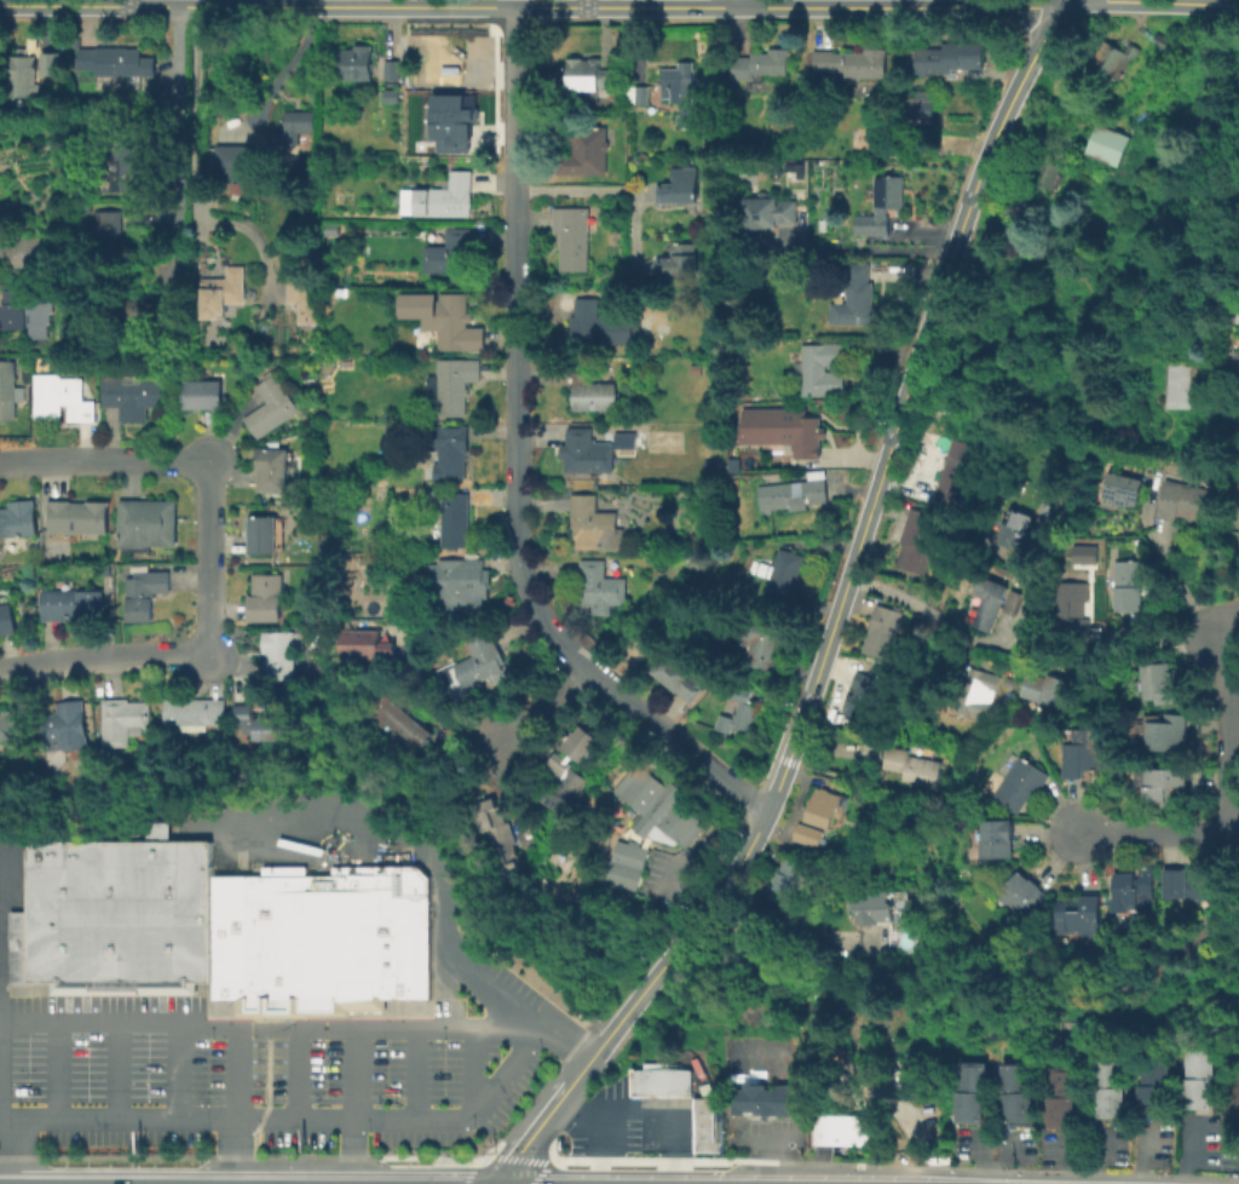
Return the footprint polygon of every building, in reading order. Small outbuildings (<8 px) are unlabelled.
[(1180,44),(1174,54),(1152,42),(1158,31),(1180,44)] [(427,39),(476,39),(476,85),(427,85),(428,71),(419,71),(419,58),(427,58),(427,39)] [(1105,39),(1125,50),(1130,41),(1142,48),(1136,57),(1134,56),(1120,79),(1091,62),(1105,39)] [(373,44),(373,59),(376,59),(376,65),(373,65),(373,75),(342,75),(342,44),(355,44),(355,40),(373,40),(373,44)] [(982,41),(982,68),(963,68),(963,79),(943,79),(943,71),(916,71),(916,47),(943,47),(943,45),(959,45),(958,41),(982,41)] [(45,47),(65,46),(65,69),(46,69),(45,47)] [(155,56),(155,75),(97,75),(96,70),(79,70),(79,47),(142,47),(142,56),(155,56)] [(789,47),(789,56),(786,56),(786,73),(753,73),(753,80),(731,80),(732,56),(750,56),(750,52),(767,52),(768,47),(789,47)] [(886,47),(886,76),(845,76),(845,70),(813,70),(813,50),(832,50),(832,51),(864,52),(864,47),(886,47)] [(38,56),(36,84),(40,84),(40,91),(35,91),(35,98),(8,97),(10,77),(4,77),(5,62),(11,62),(11,54),(38,56)] [(583,56),(583,58),(589,58),(589,57),(600,57),(600,68),(611,68),(610,87),(609,87),(610,96),(600,94),(600,90),(567,90),(567,56),(583,56)] [(385,76),(385,57),(400,57),(400,76),(385,76)] [(692,61),(693,107),(701,107),(701,127),(679,127),(679,102),(672,102),(670,97),(662,97),(662,67),(678,67),(678,61),(692,61)] [(647,85),(647,103),(635,103),(635,99),(624,99),(624,85),(647,85)] [(381,99),(381,87),(399,87),(399,99),(381,99)] [(934,91),(933,122),(909,122),(909,119),(904,119),(904,98),(909,99),(909,96),(914,96),(914,90),(934,91)] [(432,93),(465,93),(465,108),(473,108),(473,121),(469,121),(469,142),(467,142),(467,151),(437,151),(437,139),(431,139),(432,126),(430,126),(430,110),(432,110),(432,93)] [(313,110),(313,132),(298,132),(299,143),(293,144),(292,151),(281,151),(280,144),(272,144),(272,132),(284,132),(284,110),(313,110)] [(1083,153),(1117,166),(1128,136),(1094,122),(1083,153)] [(606,126),(606,173),(557,174),(557,153),(572,153),(574,142),(569,138),(569,131),(574,126),(606,126)] [(140,132),(140,173),(133,173),(134,190),(99,190),(99,157),(109,157),(109,143),(113,143),(113,132),(140,132)] [(255,172),(215,172),(215,168),(206,168),(207,146),(214,146),(214,144),(255,145),(255,172)] [(1062,174),(1056,189),(1053,188),(1051,189),(1030,180),(1039,157),(1061,166),(1059,172),(1062,174)] [(697,167),(697,202),(656,202),(656,184),(674,184),(674,167),(697,167)] [(471,169),(469,217),(415,215),(415,189),(428,189),(428,186),(449,188),(450,168),(471,169)] [(903,174),(903,208),(887,207),(887,214),(888,214),(888,234),(853,234),(854,213),(874,213),(874,174),(903,174)] [(1083,179),(1079,188),(1071,184),(1074,176),(1083,179)] [(231,180),(244,183),(243,195),(230,192),(231,180)] [(766,189),(771,192),(778,194),(778,196),(797,196),(797,220),(770,220),(760,220),(760,224),(744,224),(744,192),(756,192),(760,189),(766,189)] [(589,206),(589,271),(560,271),(560,231),(553,231),(553,206),(589,206)] [(121,209),(122,248),(96,248),(96,209),(121,209)] [(828,231),(819,231),(818,218),(828,218),(828,231)] [(325,232),(325,220),(340,220),(340,232),(325,232)] [(472,226),(472,271),(425,271),(425,245),(445,245),(445,226),(472,226)] [(16,263),(0,263),(0,245),(16,245),(16,241),(21,241),(21,236),(53,235),(53,266),(16,266),(16,263)] [(697,241),(697,276),(656,276),(656,257),(673,257),(673,254),(672,254),(672,241),(697,241)] [(868,263),(868,281),(872,281),(872,309),(880,309),(880,323),(830,323),(830,303),(846,303),(846,292),(835,292),(836,276),(846,276),(847,263),(868,263)] [(246,264),(246,303),(227,303),(227,314),(221,314),(221,318),(203,318),(203,288),(206,288),(206,278),(229,277),(227,265),(246,264)] [(318,278),(318,323),(299,323),(298,301),(288,301),(288,278),(318,278)] [(29,287),(30,303),(53,300),(54,311),(51,312),(52,323),(48,323),(50,338),(31,339),(30,326),(29,326),(29,328),(4,331),(1,305),(5,304),(4,291),(29,287)] [(438,288),(438,297),(439,297),(439,291),(468,291),(467,309),(473,309),(473,320),(467,320),(467,323),(486,323),(486,346),(439,346),(439,327),(423,327),(423,312),(403,312),(403,287),(438,288)] [(633,315),(633,343),(572,344),(571,315),(576,315),(575,297),(598,297),(598,315),(633,315)] [(825,364),(826,372),(845,370),(845,393),(803,395),(802,380),(794,380),(794,362),(802,362),(802,343),(845,341),(845,363),(825,364)] [(615,381),(615,409),(574,410),(574,363),(586,363),(586,356),(593,356),(593,381),(615,381)] [(480,358),(480,381),(466,381),(466,415),(438,415),(437,358),(480,358)] [(17,419),(0,420),(0,361),(16,361),(17,419)] [(1208,364),(1208,378),(1195,378),(1194,408),(1168,407),(1169,361),(1195,362),(1195,364),(1208,364)] [(96,401),(96,420),(69,420),(69,404),(62,403),(62,419),(36,419),(35,374),(58,373),(60,378),(83,378),(83,401),(96,401)] [(299,409),(257,439),(242,418),(265,402),(254,385),(273,373),(299,409)] [(163,378),(163,404),(148,404),(149,421),(120,420),(120,407),(104,407),(104,374),(146,374),(146,378),(163,378)] [(223,379),(223,408),(183,408),(183,380),(223,379)] [(796,441),(744,442),(744,406),(822,406),(822,421),(819,421),(819,426),(828,426),(828,435),(823,435),(823,455),(796,455),(796,441)] [(467,426),(467,453),(465,453),(465,481),(438,481),(438,461),(428,461),(427,427),(438,427),(438,426),(467,426)] [(613,444),(613,473),(566,473),(566,427),(593,427),(593,444),(613,444)] [(635,448),(634,432),(613,432),(613,448),(635,448)] [(970,443),(966,461),(946,455),(952,437),(970,443)] [(278,448),(266,447),(267,439),(278,439),(278,448)] [(266,447),(288,448),(286,492),(258,490),(258,471),(255,470),(257,447),(266,447)] [(968,466),(957,505),(934,499),(946,459),(968,466)] [(807,504),(808,510),(790,511),(789,507),(761,510),(759,485),(807,481),(806,471),(825,469),(828,501),(807,504)] [(1143,479),(1137,505),(1116,505),(1116,502),(1105,500),(1111,472),(1143,479)] [(1210,489),(1201,524),(1188,521),(1189,518),(1177,516),(1176,521),(1157,516),(1166,478),(1210,489)] [(468,546),(468,547),(442,547),(442,492),(468,492),(468,546)] [(617,511),(617,538),(599,539),(599,547),(576,547),(576,539),(574,539),(574,528),(570,528),(570,493),(597,493),(597,511),(617,511)] [(38,531),(0,535),(0,506),(11,505),(11,498),(35,496),(38,531)] [(177,499),(177,545),(119,545),(120,498),(177,499)] [(109,500),(108,531),(50,531),(52,499),(59,499),(109,500)] [(1064,510),(1056,527),(1038,518),(1045,502),(1064,510)] [(943,539),(940,547),(933,545),(924,574),(895,565),(901,542),(899,541),(910,506),(943,517),(937,538),(943,539)] [(1033,516),(1019,552),(995,541),(1010,506),(1033,516)] [(276,516),(276,553),(248,553),(248,516),(276,516)] [(803,554),(799,574),(801,575),(793,605),(763,597),(768,577),(750,573),(754,559),(773,565),(778,547),(803,554)] [(315,565),(302,565),(302,556),(315,556),(315,565)] [(484,557),(484,571),(468,571),(468,610),(428,610),(428,562),(438,562),(438,557),(484,557)] [(626,576),(626,604),(611,604),(611,615),(592,615),(592,604),(578,604),(578,558),(604,559),(604,576),(626,576)] [(1142,559),(1142,610),(1116,610),(1116,559),(1142,559)] [(361,580),(348,580),(347,568),(361,567),(361,580)] [(151,621),(127,621),(126,577),(133,577),(133,571),(168,570),(169,592),(151,592),(151,621)] [(280,598),(280,621),(248,622),(248,596),(252,596),(252,574),(282,574),(282,597),(280,598)] [(1009,586),(990,632),(972,625),(984,597),(974,592),(981,575),(1009,586)] [(70,581),(70,590),(102,590),(103,616),(82,616),(58,620),(40,621),(40,590),(54,590),(54,581),(70,581)] [(1089,617),(1089,637),(1054,637),(1055,581),(1089,582),(1089,600),(1084,600),(1084,617),(1089,617)] [(1022,592),(1013,615),(1002,611),(1012,588),(1022,592)] [(17,632),(0,635),(0,597),(5,596),(6,603),(12,602),(17,632)] [(915,616),(907,638),(895,633),(888,659),(861,650),(877,604),(915,616)] [(782,627),(767,671),(744,663),(750,645),(734,639),(739,627),(750,632),(755,619),(782,627)] [(396,643),(396,661),(375,661),(375,659),(340,659),(342,628),(380,630),(380,643),(396,643)] [(489,628),(505,663),(501,665),(503,671),(466,689),(454,663),(472,655),(465,640),(489,628)] [(294,650),(295,678),(267,679),(266,653),(263,653),(263,632),(304,631),(305,649),(294,650)] [(651,667),(665,649),(707,683),(691,701),(651,667)] [(1169,661),(1170,671),(1171,671),(1171,682),(1176,682),(1177,703),(1157,705),(1157,699),(1145,700),(1141,665),(1169,661)] [(1001,676),(986,722),(956,711),(970,666),(1001,676)] [(875,678),(855,726),(848,724),(851,719),(845,717),(848,707),(843,705),(847,694),(852,695),(855,686),(849,685),(855,669),(875,678)] [(1028,671),(1047,677),(1048,673),(1072,680),(1064,707),(1047,703),(1020,695),(1028,671)] [(757,706),(748,731),(733,726),(732,732),(715,726),(721,712),(734,715),(739,701),(730,697),(734,683),(751,689),(748,702),(757,706)] [(381,690),(433,732),(422,746),(421,745),(414,754),(396,740),(402,734),(387,722),(382,728),(364,713),(381,690)] [(63,749),(45,752),(40,714),(57,713),(59,702),(82,699),(88,748),(63,749)] [(128,699),(128,702),(149,701),(149,726),(128,728),(129,747),(103,747),(102,700),(128,699)] [(225,699),(224,725),(163,725),(163,699),(225,699)] [(250,705),(252,712),(258,712),(258,718),(280,718),(281,740),(254,741),(254,722),(234,723),(232,706),(250,705)] [(25,745),(0,744),(0,715),(2,715),(2,709),(25,709),(25,745)] [(1187,713),(1187,738),(1182,738),(1182,749),(1148,748),(1149,720),(1169,722),(1170,712),(1187,713)] [(580,724),(599,738),(582,761),(574,755),(570,760),(572,763),(571,765),(588,778),(570,803),(571,803),(563,815),(543,799),(558,780),(543,769),(572,730),(575,731),(580,724)] [(1102,728),(1101,769),(1082,769),(1082,777),(1062,777),(1062,742),(1071,742),(1071,728),(1102,728)] [(941,760),(937,787),(903,780),(904,771),(883,768),(888,745),(911,749),(910,754),(941,760)] [(1042,753),(1035,757),(1032,749),(1039,747),(1042,753)] [(995,791),(1019,753),(1049,774),(1033,799),(1030,797),(1019,812),(1002,801),(1004,798),(995,791)] [(650,838),(645,834),(642,838),(629,827),(640,814),(610,789),(633,760),(664,786),(668,780),(680,789),(675,795),(707,821),(684,847),(675,840),(672,845),(650,838)] [(1189,768),(1189,786),(1166,786),(1166,799),(1146,800),(1146,768),(1189,768)] [(843,806),(840,817),(834,816),(830,828),(805,820),(816,786),(841,794),(839,804),(843,806)] [(494,797),(497,805),(500,804),(506,821),(509,820),(518,843),(512,845),(521,869),(500,876),(474,804),(494,797)] [(22,910),(22,838),(144,838),(144,820),(167,820),(167,838),(209,838),(209,874),(209,979),(192,979),(192,993),(50,993),(50,982),(22,982),(22,910)] [(823,829),(817,846),(791,838),(797,821),(823,829)] [(1014,826),(1015,843),(1013,843),(1013,856),(980,857),(980,843),(984,843),(982,827),(1014,826)] [(635,890),(624,886),(623,891),(601,885),(615,839),(626,843),(627,838),(639,841),(638,846),(649,849),(635,890)] [(801,864),(785,903),(767,896),(777,870),(778,872),(784,857),(801,864)] [(415,864),(427,876),(427,999),(382,999),(382,1010),(346,1010),(346,1013),(232,1013),(232,999),(209,999),(209,979),(209,874),(259,874),(259,866),(305,866),(305,874),(329,874),(329,864),(415,864)] [(1153,864),(1154,908),(1136,909),(1135,900),(1113,901),(1113,872),(1134,872),(1134,876),(1139,876),(1139,864),(1153,864)] [(1208,873),(1208,898),(1186,898),(1186,896),(1164,896),(1164,868),(1187,868),(1187,873),(1208,873)] [(1019,869),(1028,879),(1030,876),(1041,886),(1039,887),(1047,893),(1030,914),(1022,908),(1015,916),(1003,906),(1007,902),(997,895),(1019,869)] [(889,890),(891,901),(893,901),(894,921),(857,924),(857,909),(851,909),(849,901),(863,900),(863,892),(878,892),(878,890),(889,890)] [(1099,895),(1100,941),(1082,941),(1080,932),(1067,932),(1067,931),(1056,931),(1056,901),(1080,901),(1080,895),(1099,895)] [(22,982),(6,982),(6,910),(22,910),(22,982)] [(1210,1108),(1181,1109),(1180,1077),(1185,1077),(1183,1052),(1214,1051),(1215,1076),(1209,1077),(1210,1108)] [(1165,1115),(1135,1116),(1134,1085),(1139,1085),(1137,1054),(1169,1053),(1170,1084),(1164,1084),(1165,1115)] [(1125,1119),(1095,1119),(1094,1087),(1090,1088),(1090,1058),(1118,1058),(1118,1087),(1124,1087),(1125,1119)] [(676,1063),(676,1068),(692,1068),(692,1096),(629,1096),(629,1068),(642,1068),(642,1062),(676,1063)] [(980,1121),(950,1121),(950,1091),(953,1091),(953,1062),(985,1062),(986,1092),(980,1092),(980,1121)] [(1036,1123),(1003,1122),(1003,1092),(998,1092),(999,1063),(1031,1063),(1030,1092),(1036,1092),(1036,1123)] [(1074,1127),(1044,1127),(1044,1096),(1049,1096),(1049,1067),(1079,1067),(1079,1097),(1074,1097),(1074,1127)] [(762,1115),(755,1115),(755,1113),(736,1111),(736,1090),(745,1090),(745,1081),(757,1081),(757,1085),(768,1085),(768,1090),(779,1090),(779,1085),(801,1085),(800,1116),(771,1116),(771,1120),(762,1120),(762,1115)] [(720,1097),(720,1151),(691,1151),(692,1096),(720,1097)] [(868,1145),(809,1143),(811,1114),(868,1115),(868,1145)]
